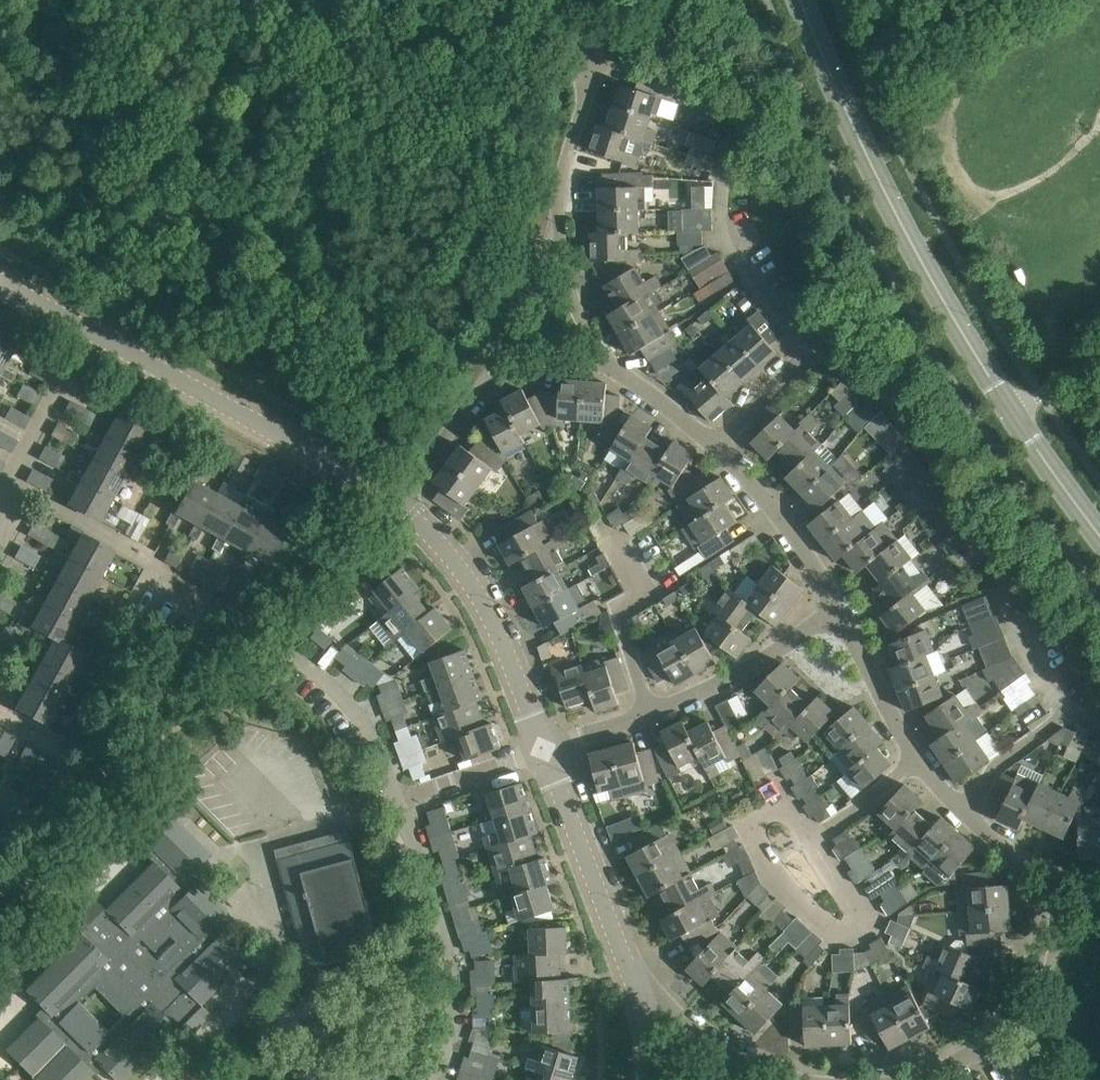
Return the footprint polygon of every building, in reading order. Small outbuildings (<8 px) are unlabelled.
[(658,96),(675,102),(679,89),(640,76),(636,89),(621,84),(614,105),(652,117),(658,96)] [(648,128),(652,117),(614,105),(607,127),(633,134),(655,141),(658,131),(648,128)] [(633,134),(607,127),(599,124),(590,150),(624,161),(620,171),(631,171),(633,167),(635,168),(639,156),(641,157),(645,147),(651,150),(653,143),(654,144),(655,141),(633,134)] [(686,144),(714,151),(717,137),(690,130),(686,144)] [(717,154),(705,150),(691,146),(689,154),(714,162),(717,154)] [(644,173),(630,173),(631,171),(620,171),(619,174),(610,174),(610,187),(599,188),(600,209),(649,208),(649,202),(654,202),(654,174),(644,175),(644,173)] [(713,182),(698,181),(697,203),(712,204),(713,182)] [(639,231),(638,209),(649,209),(649,208),(600,209),(601,233),(628,232),(639,231)] [(683,230),(697,229),(696,221),(682,222),(683,230)] [(697,230),(697,229),(683,230),(678,230),(678,245),(680,245),(681,252),(683,252),(686,253),(694,250),(693,245),(702,245),(701,230),(697,230)] [(628,262),(640,262),(640,249),(628,249),(628,232),(601,233),(591,233),(592,261),(628,260),(628,262)] [(708,256),(702,247),(701,246),(694,251),(694,250),(686,253),(683,252),(681,252),(681,256),(688,268),(708,256)] [(722,259),(718,252),(718,251),(708,257),(708,256),(688,268),(694,277),(722,259)] [(651,292),(658,288),(662,285),(656,275),(646,281),(637,266),(624,274),(605,286),(619,308),(642,295),(650,290),(651,292)] [(730,272),(694,293),(699,301),(735,281),(730,272)] [(620,334),(659,310),(656,306),(665,301),(658,288),(651,292),(650,290),(642,295),(619,308),(608,315),(620,334)] [(746,297),(738,303),(745,311),(753,304),(746,297)] [(709,309),(698,318),(704,325),(715,315),(709,309)] [(678,342),(670,330),(671,329),(659,310),(620,334),(633,354),(642,348),(649,360),(650,359),(660,353),(678,342)] [(771,345),(781,336),(759,310),(748,319),(752,324),(736,338),(761,367),(778,353),(771,345)] [(692,323),(692,324),(686,329),(695,340),(701,334),(692,323)] [(744,382),(761,367),(736,338),(718,353),(744,382)] [(14,349),(14,348),(0,340),(0,370),(2,371),(0,374),(0,375),(12,382),(16,373),(4,367),(14,349)] [(24,354),(46,366),(51,358),(28,346),(24,354)] [(660,353),(650,359),(655,368),(665,362),(660,353)] [(727,397),(744,382),(718,353),(701,369),(708,377),(708,376),(727,397)] [(733,403),(727,397),(708,376),(708,377),(695,388),(688,379),(679,387),(687,397),(689,395),(712,422),(733,403)] [(581,420),(584,381),(561,379),(560,393),(540,391),(541,392),(554,417),(558,418),(581,420)] [(607,383),(584,381),(581,420),(604,422),(603,428),(600,433),(611,441),(617,429),(620,395),(606,394),(607,383)] [(839,401),(851,390),(842,381),(831,392),(839,401)] [(554,417),(541,392),(529,399),(524,389),(502,400),(507,408),(521,434),(541,424),(544,429),(556,423),(554,417)] [(138,451),(151,428),(120,411),(121,408),(109,401),(104,409),(116,416),(108,431),(109,431),(107,434),(138,451)] [(781,414),(785,410),(775,401),(754,421),(764,431),(752,442),(769,459),(778,450),(777,450),(797,431),(796,430),(781,414)] [(867,406),(863,409),(858,404),(847,413),(853,419),(849,422),(859,433),(863,429),(876,416),(867,406)] [(29,415),(8,405),(0,422),(0,444),(12,450),(29,415)] [(526,442),(521,434),(507,408),(487,419),(504,453),(526,442)] [(815,450),(822,444),(809,430),(817,422),(809,413),(800,422),(802,424),(796,430),(797,431),(777,450),(778,450),(796,468),(796,469),(815,449),(815,450)] [(632,459),(647,437),(653,427),(633,414),(612,447),(631,459),(632,459)] [(109,431),(108,431),(96,424),(91,432),(103,439),(95,454),(96,454),(95,457),(126,474),(138,451),(107,434),(109,431)] [(655,473),(668,451),(647,437),(632,459),(631,459),(626,466),(625,465),(618,476),(628,482),(635,472),(650,481),(655,473)] [(891,482),(919,460),(910,449),(905,443),(907,442),(906,440),(896,448),(897,449),(882,461),(887,467),(882,471),(891,482)] [(676,489),(698,475),(686,468),(695,453),(674,441),(668,451),(655,473),(675,485),(668,490),(677,504),(683,500),(676,489)] [(831,466),(838,457),(824,443),(822,444),(815,450),(815,449),(796,469),(796,468),(787,477),(803,493),(831,466)] [(448,463),(479,486),(493,468),(498,472),(506,461),(494,452),(486,462),(462,445),(448,463)] [(96,454),(95,454),(83,447),(79,455),(91,462),(83,477),(84,477),(82,480),(113,497),(126,474),(95,457),(96,454)] [(58,465),(62,455),(44,448),(40,459),(58,465)] [(239,454),(232,467),(242,472),(249,459),(239,454)] [(819,510),(855,475),(838,457),(831,466),(803,493),(819,510)] [(466,504),(479,486),(448,463),(434,482),(443,488),(435,499),(462,519),(470,508),(466,504)] [(84,477),(83,477),(71,470),(66,478),(78,484),(68,503),(100,521),(113,497),(82,480),(84,477)] [(735,497),(734,496),(722,476),(713,482),(705,470),(698,475),(676,489),(683,500),(677,504),(678,505),(677,505),(689,524),(702,517),(724,502),(725,503),(735,497)] [(565,483),(569,482),(574,474),(564,473),(565,483)] [(590,483),(579,477),(574,474),(569,482),(584,491),(590,483)] [(218,494),(217,493),(193,480),(176,511),(173,510),(166,523),(174,527),(181,515),(195,523),(200,526),(218,494)] [(531,504),(544,497),(540,490),(527,496),(531,504)] [(594,508),(600,505),(602,504),(596,491),(588,495),(594,508)] [(240,506),(218,494),(200,526),(195,523),(189,535),(197,540),(203,528),(218,536),(222,538),(240,506)] [(218,536),(212,548),(220,552),(226,540),(241,548),(245,551),(255,534),(264,519),(269,510),(244,496),(239,505),(240,506),(222,538),(218,536)] [(823,542),(853,518),(839,500),(809,524),(823,542)] [(126,502),(112,519),(135,538),(149,521),(126,502)] [(737,522),(725,503),(724,502),(702,517),(689,524),(683,528),(696,548),(699,547),(706,558),(735,539),(728,528),(737,522)] [(624,513),(628,519),(629,521),(641,514),(636,506),(624,513)] [(620,507),(606,515),(614,527),(628,519),(624,513),(620,507)] [(867,535),(877,527),(863,509),(853,518),(823,542),(838,560),(845,555),(844,554),(868,535),(867,535)] [(533,510),(503,526),(510,538),(500,543),(512,564),(522,559),(522,558),(545,545),(545,544),(554,539),(553,536),(544,519),(539,521),(533,510)] [(286,531),(285,531),(264,519),(245,551),(241,548),(234,560),(243,565),(249,553),(268,563),(286,531)] [(888,547),(898,539),(884,521),(877,527),(867,535),(868,535),(844,554),(845,555),(859,572),(868,565),(889,548),(888,547)] [(102,574),(114,551),(83,534),(85,531),(72,524),(67,532),(79,538),(71,553),(69,556),(102,574)] [(522,558),(522,559),(534,581),(535,581),(558,569),(567,564),(557,548),(569,541),(563,530),(553,536),(554,539),(545,544),(545,545),(522,558)] [(47,544),(47,545),(57,550),(63,538),(54,533),(47,544)] [(763,545),(763,544),(756,533),(730,549),(738,561),(763,545)] [(911,560),(910,560),(919,552),(905,535),(899,540),(898,539),(888,547),(889,548),(868,565),(882,581),(882,582),(903,565),(903,566),(911,560)] [(988,554),(979,543),(974,536),(968,540),(949,556),(964,573),(988,554)] [(69,556),(71,553),(59,546),(55,555),(67,561),(59,576),(57,579),(89,597),(102,574),(69,556)] [(605,552),(597,557),(601,563),(590,569),(593,575),(612,565),(605,552)] [(721,555),(709,563),(714,570),(726,562),(721,555)] [(200,578),(208,582),(217,564),(210,560),(200,578)] [(923,571),(921,573),(911,560),(903,566),(903,565),(882,582),(882,581),(874,587),(891,608),(912,592),(913,592),(920,587),(921,589),(927,584),(931,581),(923,571)] [(805,589),(785,573),(774,565),(760,583),(792,607),(805,589)] [(414,591),(415,592),(420,587),(403,566),(375,589),(392,610),(414,591)] [(57,579),(59,576),(47,569),(42,577),(54,584),(46,599),(44,602),(76,619),(89,597),(57,579)] [(569,588),(558,569),(535,581),(534,581),(524,586),(534,606),(569,588)] [(681,587),(681,588),(686,595),(697,587),(693,580),(681,587)] [(585,605),(589,603),(579,583),(569,589),(569,588),(534,606),(546,627),(555,622),(562,634),(592,617),(585,605)] [(777,626),(792,607),(760,583),(747,601),(758,610),(758,611),(777,626)] [(927,610),(944,605),(927,584),(921,589),(920,587),(913,592),(912,592),(891,608),(881,615),(896,634),(927,610)] [(747,601),(730,588),(719,602),(708,595),(702,604),(712,611),(713,609),(720,615),(721,614),(742,631),(758,611),(758,610),(747,601)] [(431,612),(430,612),(415,592),(414,591),(392,610),(380,620),(396,640),(397,639),(408,630),(431,612)] [(680,598),(676,591),(675,591),(664,598),(668,606),(680,598)] [(44,602),(46,599),(34,592),(30,600),(42,607),(33,622),(31,626),(32,626),(54,638),(63,643),(64,642),(76,619),(44,602)] [(970,625),(994,615),(986,595),(963,605),(966,613),(970,625)] [(585,605),(592,617),(602,611),(596,599),(589,603),(585,605)] [(414,660),(436,641),(453,628),(436,607),(430,612),(431,612),(408,630),(397,639),(414,660)] [(752,638),(742,631),(721,614),(720,615),(706,633),(738,657),(752,638)] [(31,626),(33,622),(22,615),(17,623),(30,630),(32,626),(31,626)] [(979,646),(1005,635),(997,615),(995,616),(994,615),(970,625),(974,634),(979,646)] [(334,639),(327,633),(333,626),(325,620),(312,637),(327,648),(334,639)] [(717,661),(706,642),(697,627),(677,639),(676,639),(697,672),(717,661)] [(927,654),(927,655),(935,651),(926,629),(890,644),(899,665),(927,654)] [(676,639),(677,639),(674,634),(642,652),(659,681),(671,675),(677,684),(697,672),(676,639)] [(983,669),(1013,656),(1005,635),(979,646),(987,667),(983,669)] [(87,655),(64,642),(63,643),(54,638),(43,657),(41,661),(73,679),(87,655)] [(539,646),(543,659),(552,656),(547,642),(539,646)] [(347,665),(355,655),(344,647),(337,656),(347,665)] [(440,686),(474,673),(465,649),(431,661),(436,675),(422,680),(427,691),(440,686)] [(41,661),(43,657),(32,651),(27,659),(39,665),(31,680),(29,684),(61,701),(73,679),(41,661)] [(935,674),(927,655),(927,654),(899,665),(890,668),(899,689),(935,674)] [(597,711),(620,703),(616,693),(629,689),(619,656),(606,660),(606,657),(583,665),(586,672),(585,673),(594,699),(593,699),(597,711)] [(1001,690),(1026,672),(1015,656),(1014,657),(1013,656),(983,669),(990,681),(994,679),(1001,690)] [(586,672),(583,665),(583,663),(565,669),(562,659),(551,662),(555,674),(557,673),(568,707),(593,699),(594,699),(585,673),(586,672)] [(792,687),(800,679),(783,662),(756,690),(773,706),(791,687),(792,687)] [(377,666),(368,681),(375,686),(379,680),(384,684),(387,683),(394,677),(386,672),(377,666)] [(1036,693),(1029,683),(1032,681),(1026,672),(1001,690),(1006,696),(1004,698),(1012,710),(1014,708),(1026,700),(1027,700),(1036,693)] [(29,684),(31,680),(19,673),(15,681),(26,688),(16,707),(48,725),(61,701),(29,684)] [(440,686),(445,699),(430,704),(434,714),(448,709),(449,710),(476,700),(476,701),(484,699),(474,673),(440,686)] [(908,711),(921,705),(944,696),(935,674),(899,689),(908,711)] [(401,687),(397,679),(394,677),(387,683),(384,684),(381,685),(384,694),(401,687)] [(810,705),(792,687),(791,687),(773,706),(766,712),(764,709),(754,719),(764,728),(765,727),(778,739),(786,731),(792,725),(810,705)] [(114,692),(109,699),(116,703),(120,696),(114,692)] [(973,719),(978,716),(983,712),(977,702),(966,709),(956,694),(947,701),(927,714),(927,715),(942,736),(942,737),(964,722),(972,717),(973,719)] [(822,727),(834,715),(836,713),(818,696),(810,705),(792,725),(786,731),(778,739),(785,733),(793,740),(801,733),(808,741),(822,727)] [(947,701),(944,696),(921,705),(927,714),(947,701)] [(742,726),(738,718),(729,699),(716,705),(726,725),(730,732),(742,726)] [(485,725),(476,701),(476,700),(449,710),(448,709),(434,714),(443,740),(458,735),(458,734),(485,725)] [(1031,707),(1027,700),(1026,700),(1014,708),(1012,710),(1013,710),(1014,709),(1019,716),(1031,707)] [(840,748),(869,723),(855,706),(838,720),(834,715),(822,727),(840,748)] [(397,729),(408,725),(404,713),(393,718),(397,729)] [(981,737),(988,731),(978,716),(973,719),(972,717),(964,722),(942,737),(942,736),(932,744),(945,763),(981,737)] [(688,732),(689,732),(684,721),(662,732),(667,741),(655,747),(671,778),(682,772),(683,772),(703,762),(699,756),(700,755),(688,732)] [(730,732),(726,725),(714,731),(709,721),(689,732),(688,732),(700,755),(699,756),(703,762),(711,778),(721,773),(721,772),(737,764),(741,770),(748,767),(741,755),(742,754),(737,746),(730,732)] [(501,747),(499,742),(492,722),(485,725),(458,734),(458,735),(467,760),(501,747)] [(885,741),(879,735),(869,723),(840,748),(830,757),(844,774),(847,771),(847,772),(855,766),(878,747),(885,741)] [(402,742),(413,738),(408,725),(397,729),(402,742)] [(1061,741),(1067,728),(1065,727),(1052,736),(1061,741)] [(1070,745),(1076,732),(1067,728),(1061,741),(1070,745)] [(958,781),(1002,750),(988,731),(981,737),(945,763),(958,781)] [(1096,742),(1088,738),(1082,751),(1090,754),(1096,742)] [(638,752),(636,746),(635,741),(612,748),(625,797),(648,791),(647,785),(659,782),(656,769),(651,748),(638,752)] [(847,772),(863,790),(892,764),(878,747),(855,766),(847,772)] [(614,800),(625,797),(612,748),(590,753),(596,777),(589,780),(594,793),(600,791),(611,788),(614,800)] [(796,758),(792,751),(780,758),(784,766),(796,758)] [(415,779),(426,775),(422,762),(410,766),(415,779)] [(14,774),(7,770),(0,782),(0,792),(4,784),(8,787),(15,775),(14,774)] [(808,777),(808,776),(804,770),(792,777),(796,784),(796,785),(808,777)] [(1034,795),(1040,784),(1018,774),(1016,778),(1004,773),(990,803),(1002,809),(997,819),(1019,829),(1024,818),(1035,795),(1034,795)] [(820,796),(816,789),(820,786),(812,774),(808,776),(808,777),(796,785),(796,784),(792,787),(799,799),(804,796),(808,803),(820,796)] [(496,818),(531,807),(523,782),(488,793),(496,818)] [(34,785),(30,783),(23,795),(8,787),(4,784),(0,792),(0,824),(11,830),(28,799),(31,800),(38,787),(34,785)] [(1044,828),(1061,793),(1040,783),(1040,784),(1034,795),(1035,795),(1024,818),(1044,828)] [(915,809),(923,800),(905,784),(879,813),(887,820),(881,827),(890,835),(896,828),(914,808),(915,809)] [(1065,837),(1087,791),(1075,786),(1069,797),(1061,793),(1044,828),(1065,837)] [(71,922),(83,933),(26,990),(50,1014),(43,1021),(39,1017),(7,1050),(37,1079),(83,1079),(93,1070),(89,1066),(96,1059),(117,1079),(123,1079),(175,1027),(186,1038),(211,1014),(200,1003),(248,954),(223,930),(220,933),(213,927),(228,912),(197,881),(200,879),(193,872),(211,854),(164,806),(137,834),(153,849),(147,855),(154,862),(106,910),(95,898),(71,922)] [(445,806),(428,811),(432,824),(427,825),(431,838),(453,831),(445,806)] [(1085,806),(1085,818),(1080,818),(1079,857),(1099,857),(1099,806),(1085,806)] [(538,833),(538,832),(531,807),(496,818),(500,831),(485,836),(488,847),(503,842),(504,843),(531,834),(531,835),(538,833)] [(820,822),(832,815),(827,808),(815,815),(820,822)] [(934,826),(915,809),(914,808),(896,828),(890,835),(903,846),(894,856),(904,865),(912,857),(911,857),(913,855),(910,853),(917,846),(916,846),(934,826)] [(615,838),(643,828),(638,814),(610,825),(615,838)] [(714,834),(728,827),(722,815),(708,823),(714,834)] [(926,870),(959,832),(942,817),(934,826),(916,846),(917,846),(910,853),(913,855),(911,857),(912,857),(925,870),(924,871),(926,870)] [(671,832),(668,834),(662,823),(631,838),(638,850),(628,855),(638,874),(682,852),(671,832)] [(736,839),(740,837),(734,824),(728,827),(709,837),(716,850),(724,846),(727,852),(740,846),(736,839)] [(348,830),(276,849),(302,946),(296,948),(305,981),(330,974),(331,976),(350,971),(346,958),(380,949),(348,830)] [(453,831),(431,838),(435,850),(440,849),(444,861),(455,857),(461,856),(453,831)] [(845,831),(833,838),(838,845),(849,837),(845,831)] [(956,870),(976,847),(959,832),(926,870),(924,871),(923,872),(938,885),(957,883),(956,870)] [(539,859),(538,859),(531,835),(531,834),(504,843),(503,842),(488,847),(496,873),(511,868),(539,859)] [(746,876),(757,870),(750,856),(744,844),(740,846),(727,852),(723,855),(729,867),(739,862),(746,876)] [(858,850),(846,857),(853,868),(865,860),(858,850)] [(683,876),(691,872),(693,871),(682,852),(638,874),(650,896),(661,890),(660,889),(684,877),(683,876)] [(459,870),(456,858),(455,857),(444,861),(448,873),(442,875),(446,887),(469,881),(465,868),(459,870)] [(554,882),(546,857),(538,859),(539,859),(511,868),(496,873),(503,897),(513,894),(519,892),(547,884),(548,884),(554,882)] [(876,870),(869,875),(873,882),(885,874),(880,867),(876,870)] [(1010,906),(1007,884),(997,885),(996,871),(962,874),(963,887),(956,888),(958,911),(1010,906)] [(706,899),(710,897),(717,893),(712,883),(700,889),(691,872),(683,876),(684,877),(660,889),(661,890),(672,913),(673,913),(704,897),(706,899)] [(471,907),(467,895),(472,893),(469,881),(446,887),(450,900),(455,899),(459,911),(471,907)] [(555,909),(548,884),(547,884),(519,892),(513,894),(518,911),(509,914),(512,922),(555,909)] [(897,884),(881,894),(885,900),(901,890),(897,884)] [(773,900),(768,895),(758,905),(764,910),(773,900)] [(719,914),(710,897),(706,899),(704,897),(673,913),(672,913),(662,918),(673,939),(683,934),(689,946),(719,930),(712,918),(719,914)] [(462,938),(488,930),(488,929),(484,930),(476,906),(471,907),(459,911),(463,923),(458,925),(462,938)] [(969,947),(981,946),(1002,944),(1001,931),(1012,930),(1010,906),(958,911),(960,935),(967,934),(968,939),(956,939),(951,945),(969,953),(969,947)] [(785,930),(795,920),(783,909),(774,919),(785,930)] [(561,953),(568,953),(567,926),(531,928),(532,954),(561,953)] [(804,929),(794,939),(801,945),(810,935),(804,929)] [(473,957),(490,951),(494,950),(488,930),(462,938),(466,950),(471,949),(473,957)] [(739,947),(738,946),(722,931),(687,968),(705,984),(713,975),(732,955),(739,947)] [(906,939),(893,934),(889,942),(902,947),(906,939)] [(893,957),(886,944),(882,937),(870,943),(872,947),(865,951),(871,964),(879,959),(881,964),(893,957)] [(811,966),(826,950),(820,944),(805,959),(811,966)] [(980,958),(969,953),(951,945),(947,944),(939,961),(928,956),(924,967),(935,971),(936,969),(944,973),(944,972),(969,983),(969,982),(980,958)] [(751,959),(739,947),(732,955),(713,975),(732,992),(750,973),(751,974),(758,967),(759,968),(760,968),(767,960),(758,952),(751,959)] [(856,952),(855,952),(855,948),(841,948),(841,953),(833,954),(834,972),(855,971),(856,970),(857,964),(856,952)] [(856,970),(871,964),(865,951),(856,952),(857,964),(856,970)] [(562,978),(561,953),(532,954),(516,954),(517,981),(533,981),(533,980),(562,979),(562,978)] [(495,970),(495,969),(494,960),(476,961),(477,969),(471,969),(472,983),(491,982),(490,971),(495,970)] [(774,981),(760,968),(759,968),(758,967),(751,974),(750,973),(732,992),(723,1001),(740,1017),(767,989),(774,981)] [(969,982),(969,983),(944,972),(944,973),(935,994),(929,991),(924,1003),(925,1004),(941,1011),(955,1017),(960,1005),(971,1009),(980,987),(969,982)] [(534,1006),(571,1004),(569,978),(562,978),(562,979),(533,980),(533,981),(534,1006)] [(920,1006),(909,985),(908,984),(888,995),(911,1038),(931,1027),(927,1019),(920,1006)] [(783,1005),(767,989),(740,1017),(757,1033),(783,1005)] [(478,1004),(496,1004),(496,994),(478,995),(478,1004)] [(827,1005),(830,1044),(853,1043),(850,994),(837,995),(838,1005),(827,1005)] [(827,1005),(825,1006),(824,995),(804,996),(804,1000),(791,1001),(792,1030),(806,1030),(806,1045),(830,1044),(827,1005)] [(890,1048),(911,1038),(888,995),(866,1006),(867,1010),(857,1015),(871,1041),(883,1034),(890,1048)] [(497,1025),(497,1012),(496,1004),(478,1004),(479,1013),(474,1013),(475,1026),(497,1025)] [(575,1008),(571,1006),(571,1004),(534,1006),(535,1033),(553,1032),(571,1031),(572,1031),(571,1019),(576,1017),(575,1008)] [(925,1004),(920,1006),(927,1019),(941,1011),(925,1004)] [(571,1031),(553,1032),(554,1040),(571,1042),(571,1031)] [(554,1040),(553,1047),(559,1049),(571,1053),(571,1042),(554,1040)] [(492,1051),(493,1047),(476,1041),(473,1050),(501,1059),(502,1054),(492,1051)] [(559,1049),(553,1047),(545,1045),(539,1061),(529,1058),(526,1067),(543,1073),(543,1072),(568,1079),(572,1079),(579,1056),(571,1053),(559,1049)] [(494,1079),(501,1059),(473,1050),(471,1058),(466,1056),(462,1069),(492,1079),(494,1079)] [(492,1079),(462,1069),(458,1079),(492,1079)] [(543,1072),(543,1073),(540,1079),(568,1079),(543,1072)]
